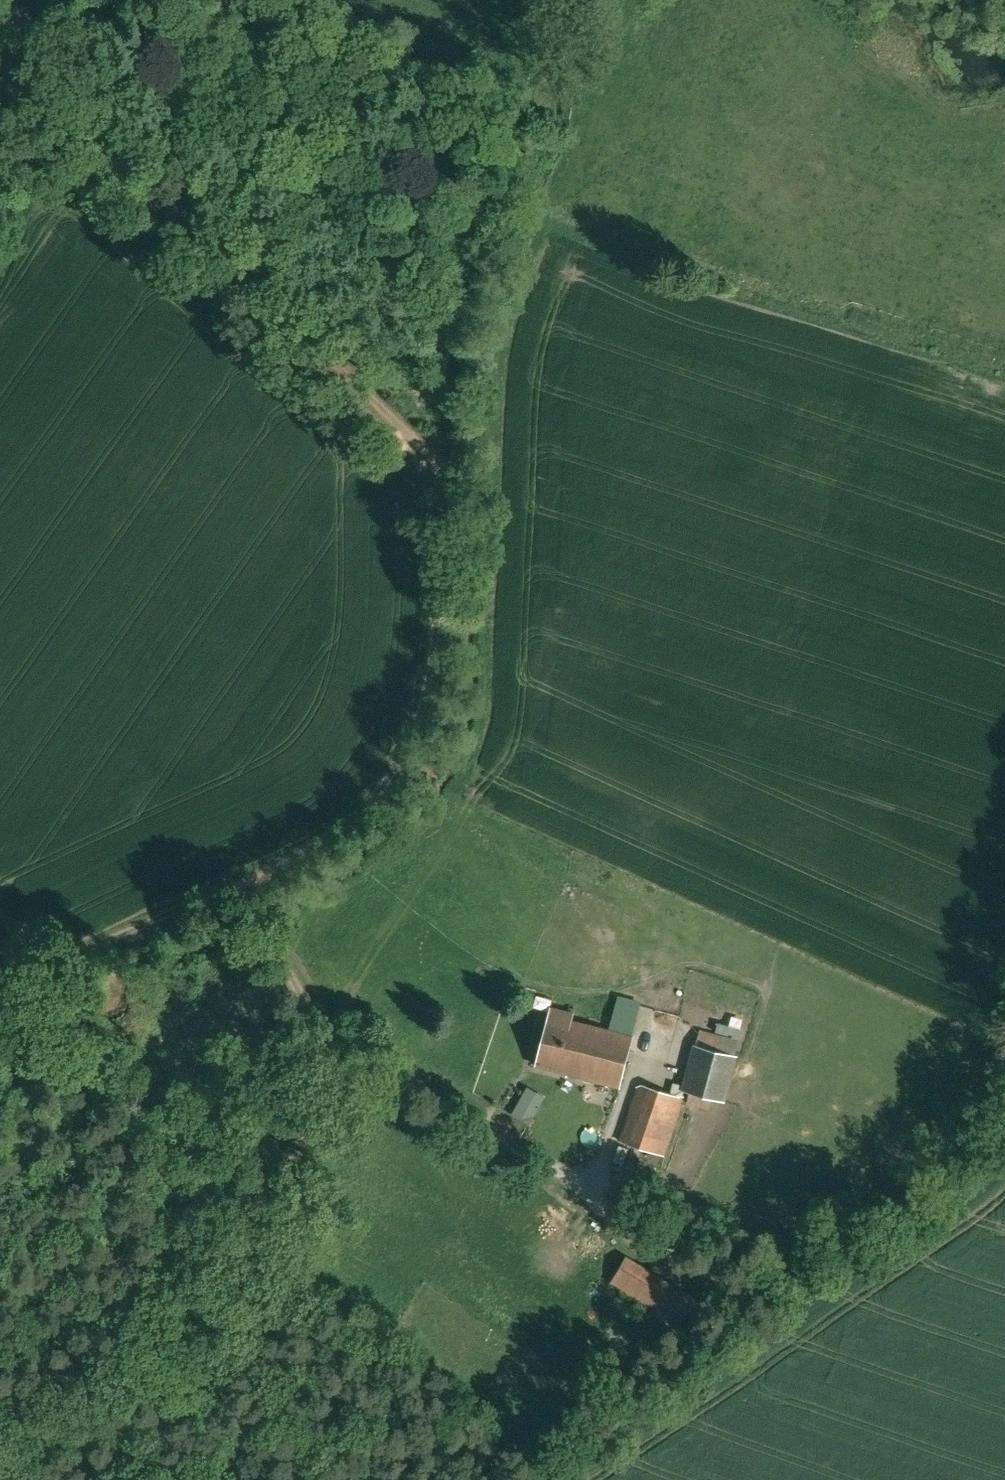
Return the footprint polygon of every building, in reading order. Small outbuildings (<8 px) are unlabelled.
[(615,998),(607,1030),(634,1037),(643,1005),(615,998)] [(575,1013),(552,1008),(537,1065),(572,1075),(585,1024),(573,1021),(575,1013)] [(607,1030),(585,1024),(572,1075),(621,1088),(634,1037),(607,1030)] [(695,1033),(691,1048),(717,1054),(732,1057),(736,1042),(695,1033)] [(691,1048),(686,1047),(676,1094),(684,1096),(706,1101),(717,1054),(691,1048)] [(509,1114),(528,1124),(544,1096),(525,1085),(509,1114)] [(610,1089),(594,1085),(591,1097),(607,1101),(610,1089)] [(683,1099),(651,1088),(632,1145),(663,1155),(683,1099)] [(706,1101),(684,1096),(681,1108),(705,1114),(708,1102),(706,1101)] [(626,1258),(604,1292),(669,1334),(691,1301),(626,1258)]
